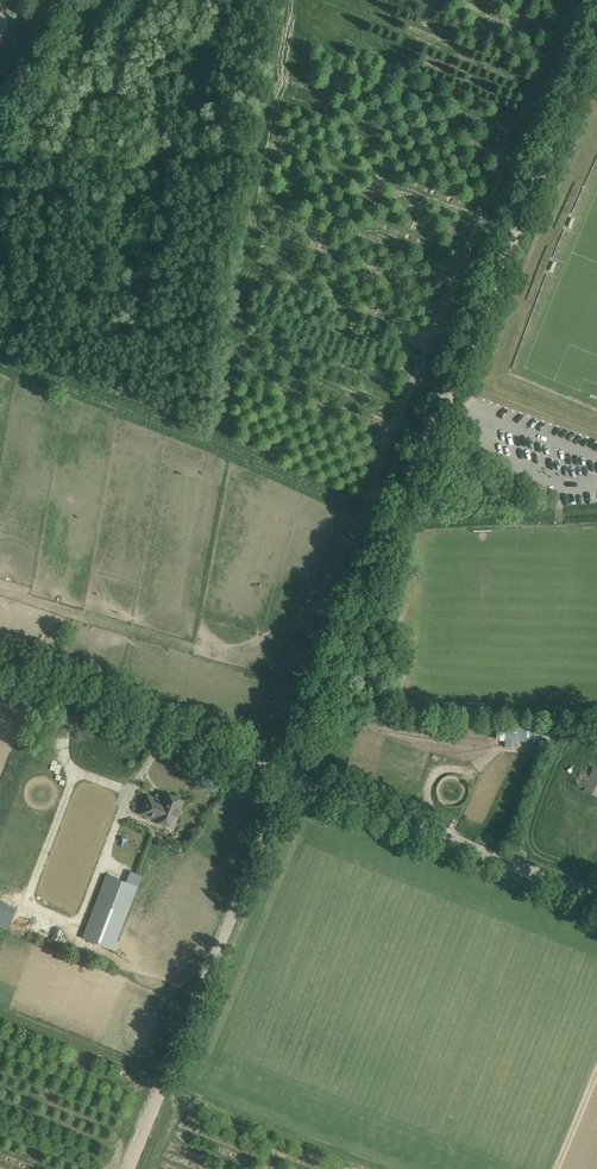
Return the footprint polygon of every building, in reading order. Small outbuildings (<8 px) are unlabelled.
[(549,726),(505,725),(504,744),(512,744),(512,740),(549,742),(549,726)] [(593,767),(584,790),(596,795),(596,769),(593,767)] [(156,820),(174,828),(184,801),(166,794),(163,802),(148,796),(141,814),(156,819),(156,820)] [(137,887),(126,883),(108,876),(86,939),(102,945),(113,949),(137,887)] [(18,906),(0,899),(0,925),(9,929),(18,906)]
